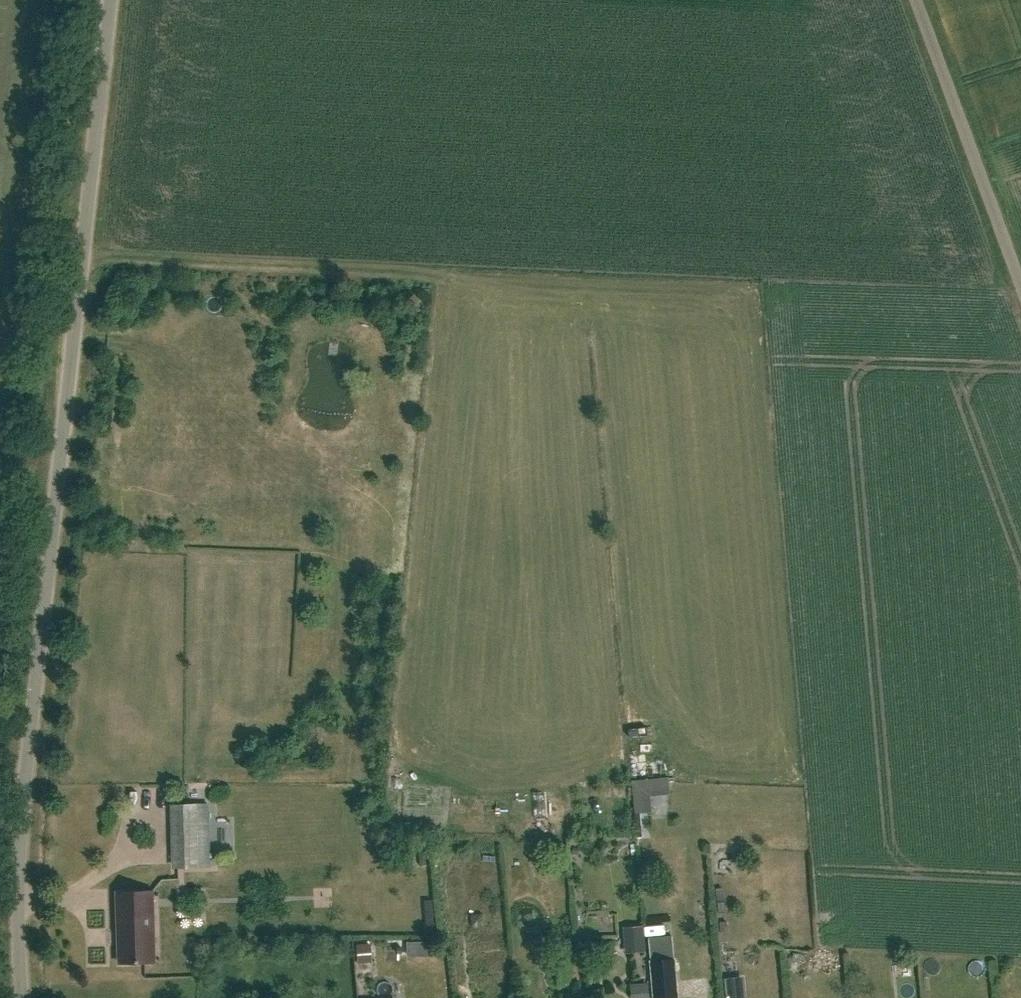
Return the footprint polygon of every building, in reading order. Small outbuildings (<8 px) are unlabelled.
[(170,804),(170,824),(196,824),(196,803),(170,804)] [(197,867),(196,824),(170,824),(171,868),(197,867)] [(155,963),(153,892),(119,893),(120,964),(155,963)] [(643,925),(623,927),(625,953),(645,952),(644,936),(643,925)] [(656,939),(656,957),(673,957),(673,939),(656,939)] [(674,959),(649,961),(652,997),(677,997),(674,959)] [(726,978),(728,997),(745,997),(743,976),(726,978)] [(650,984),(634,985),(635,997),(651,996),(650,984)]
